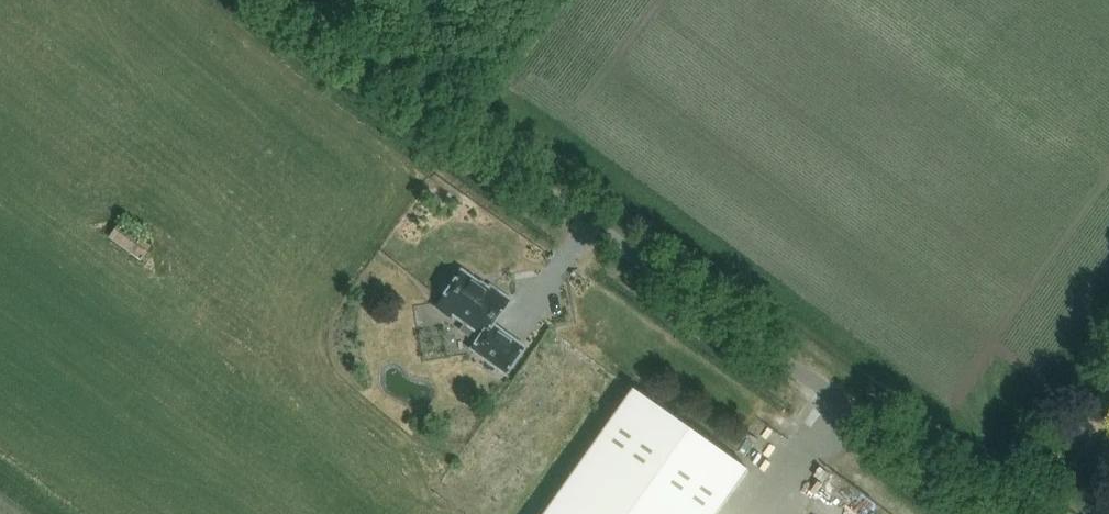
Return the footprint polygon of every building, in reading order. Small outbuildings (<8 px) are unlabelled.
[(115,220),(105,236),(142,259),(151,243),(115,220)] [(491,325),(509,300),(491,287),(488,291),(462,272),(455,282),(450,282),(444,290),(445,295),(436,307),(450,318),(453,314),(466,323),(461,330),(477,342),(472,349),(505,373),(523,348),(491,325)] [(637,391),(549,513),(719,513),(750,471),(732,458),(637,391)]
